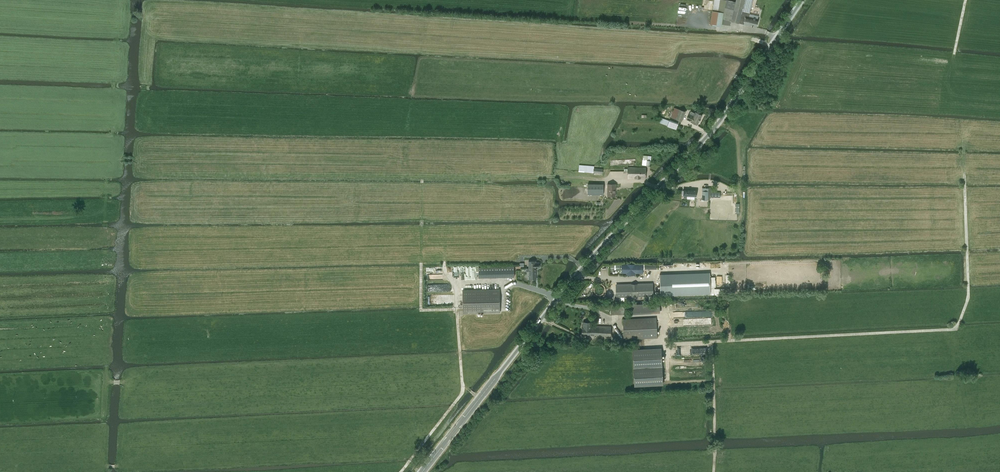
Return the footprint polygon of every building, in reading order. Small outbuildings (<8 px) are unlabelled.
[(722,24),(730,26),(731,21),(756,27),(758,19),(749,17),(753,0),(736,0),(736,2),(728,0),(714,0),(710,25),(722,26),(722,24)] [(682,121),(685,112),(674,108),(671,117),(682,121)] [(689,114),(687,119),(697,125),(702,115),(696,112),(695,113),(694,113),(692,116),(689,114)] [(667,126),(676,129),(678,123),(670,120),(669,120),(660,117),(658,122),(668,126),(667,126)] [(651,156),(643,155),(642,165),(650,166),(651,156)] [(578,171),(593,172),(603,173),(603,169),(594,168),(594,166),(579,165),(579,167),(578,171)] [(646,178),(646,168),(628,167),(628,169),(628,171),(628,179),(646,178)] [(603,195),(603,184),(588,184),(588,194),(603,195)] [(615,196),(615,184),(607,184),(607,196),(615,196)] [(683,189),(683,196),(683,197),(684,198),(686,198),(687,198),(687,196),(695,196),(695,197),(696,198),(696,190),(683,189)] [(702,191),(702,199),(708,200),(710,200),(710,197),(720,197),(721,192),(713,192),(708,192),(708,191),(702,191)] [(623,264),(622,272),(627,273),(627,274),(635,274),(635,273),(642,273),(642,265),(623,264)] [(479,278),(514,277),(514,267),(479,267),(479,273),(479,277),(479,278)] [(529,272),(529,279),(536,279),(536,268),(529,269),(526,269),(526,272),(529,272)] [(710,272),(660,274),(660,295),(711,294),(710,272)] [(444,292),(453,292),(452,284),(444,284),(444,292)] [(653,284),(616,285),(617,297),(653,296),(653,284)] [(497,289),(463,290),(463,313),(500,312),(500,289),(497,289)] [(429,296),(429,303),(454,302),(454,295),(429,296)] [(630,304),(631,314),(660,313),(659,303),(630,304)] [(703,316),(703,325),(712,325),(712,317),(712,312),(700,312),(700,316),(703,316)] [(624,339),(657,338),(656,317),(623,319),(624,339)] [(611,336),(611,326),(591,326),(591,322),(583,322),(583,325),(582,325),(582,334),(611,336)] [(635,386),(663,384),(661,348),(633,350),(635,386)]
